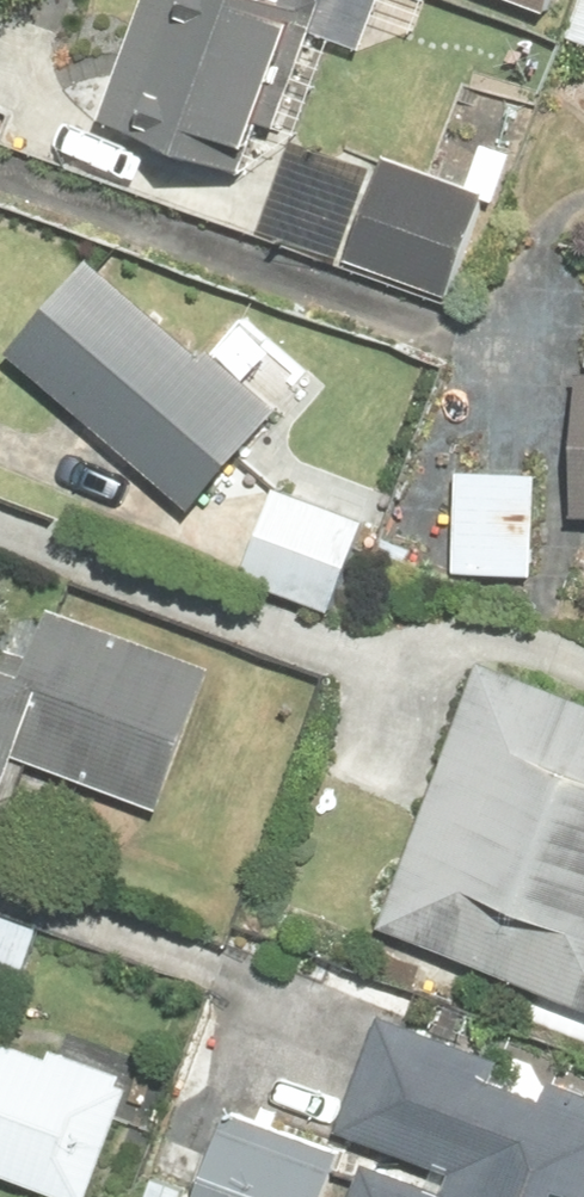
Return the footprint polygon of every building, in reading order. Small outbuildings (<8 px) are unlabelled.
[(110,116),(253,169),(265,138),(271,141),(276,126),(284,129),(332,0),(154,0),(110,116)] [(563,11),(567,0),(531,0),(563,11)] [(574,39),(583,42),(583,7),(574,39)] [(495,191),(395,156),(358,260),(459,295),(495,191)] [(103,257),(21,353),(204,509),(293,406),(222,346),(216,353),(103,257)] [(544,474),(467,470),(463,573),(540,576),(544,474)] [(375,519),(284,486),(251,577),(341,610),(375,519)] [(0,657),(0,817),(8,820),(32,757),(169,808),(222,666),(63,607),(39,671),(0,657)] [(491,657),(393,926),(583,995),(583,690),(491,657)] [(0,908),(0,961),(33,972),(49,925),(0,908)] [(390,1015),(347,1130),(462,1173),(455,1192),(375,1163),(362,1196),(583,1196),(583,1086),(565,1079),(558,1099),(506,1080),(513,1061),(390,1015)] [(66,1196),(91,1196),(131,1088),(120,1084),(124,1074),(54,1049),(51,1058),(0,1039),(0,1173),(66,1196)] [(239,1112),(209,1196),(338,1196),(354,1152),(239,1112)]
